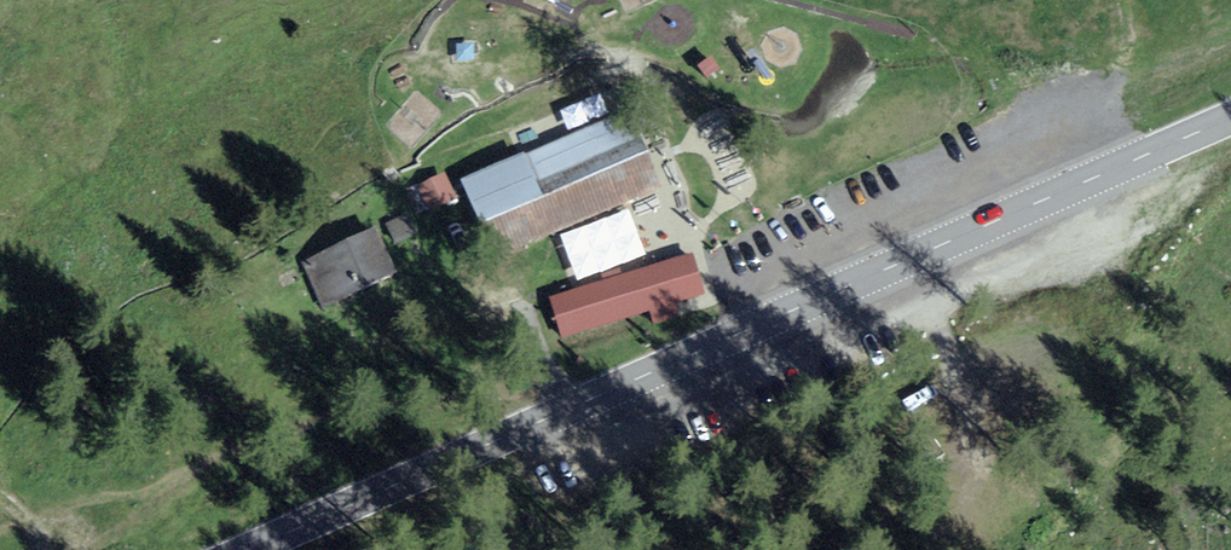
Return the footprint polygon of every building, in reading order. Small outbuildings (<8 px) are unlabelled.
[(459,179),(492,257),(662,187),(631,111),(526,153),(525,151),(459,179)] [(299,262),(321,308),(397,271),(374,225),(299,262)] [(604,280),(549,296),(561,336),(649,310),(653,325),(679,317),(675,302),(705,293),(692,253),(620,275),(604,280)] [(602,273),(604,280),(620,275),(618,268),(602,273)]
